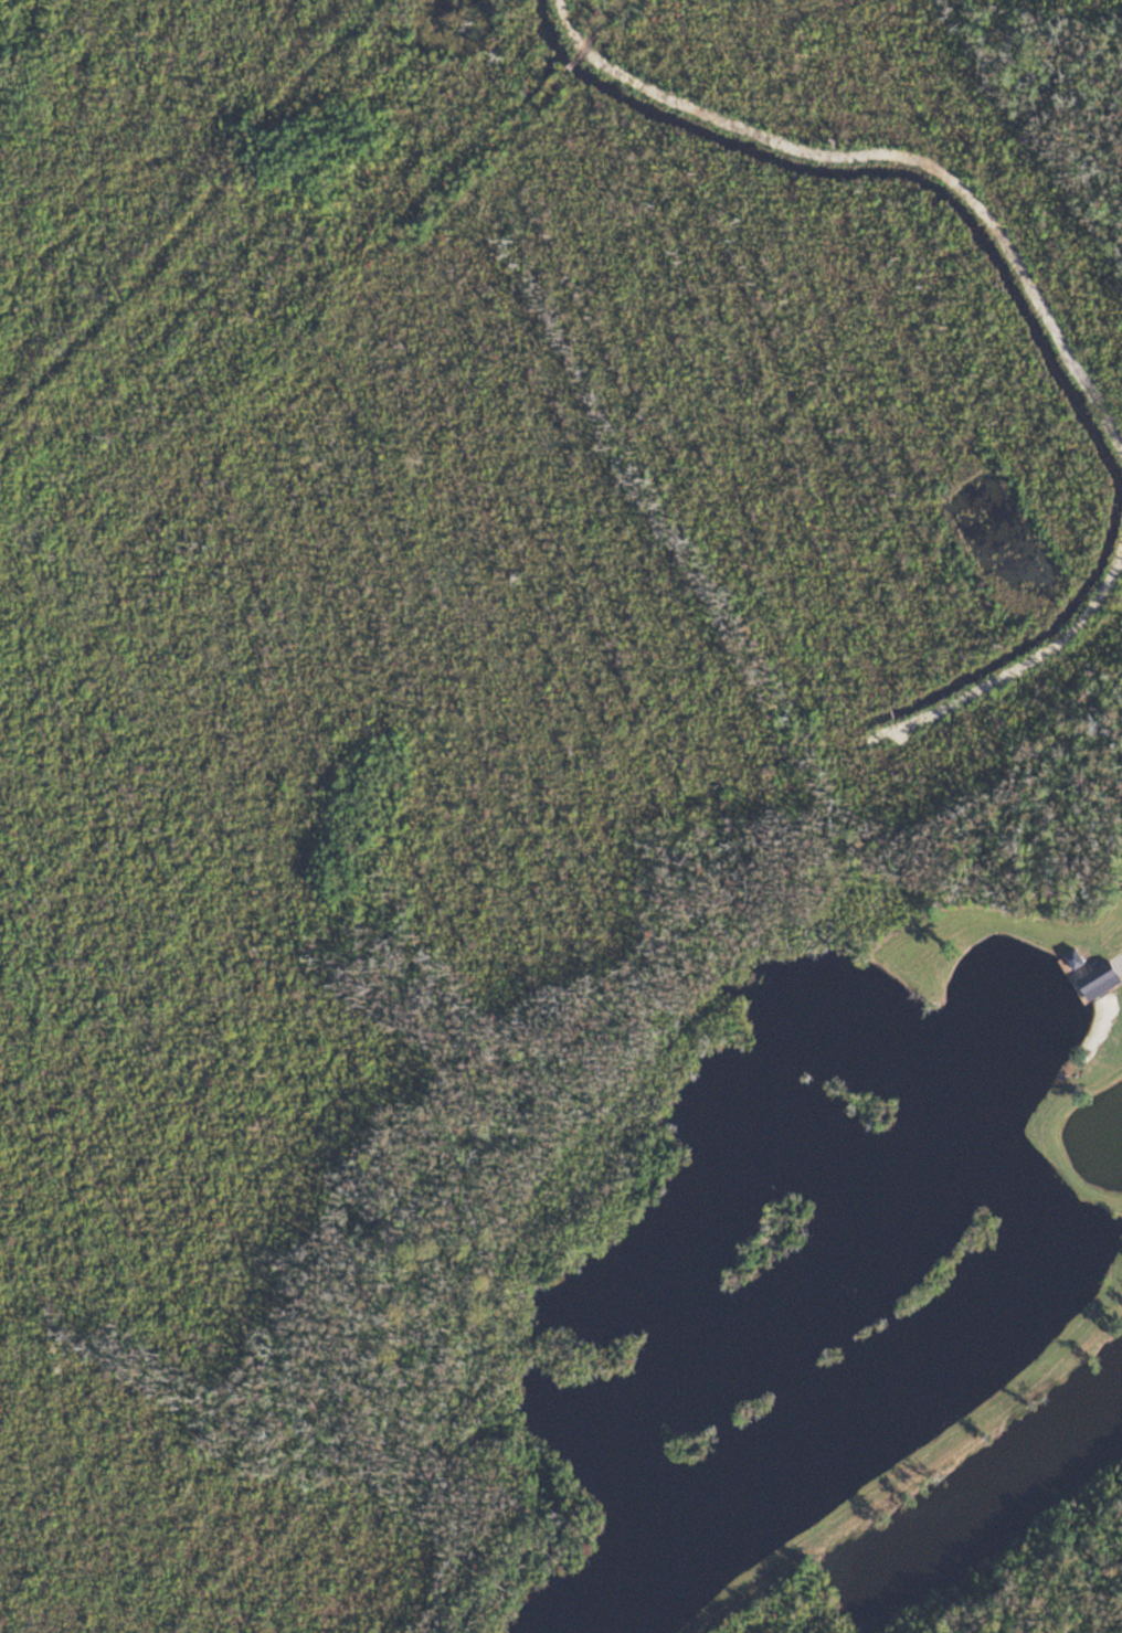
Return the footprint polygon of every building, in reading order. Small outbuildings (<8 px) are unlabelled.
[(1090,972),(1078,950),(1058,961),(1082,1006),(1121,984),(1121,982),(1111,961),(1090,972)]
